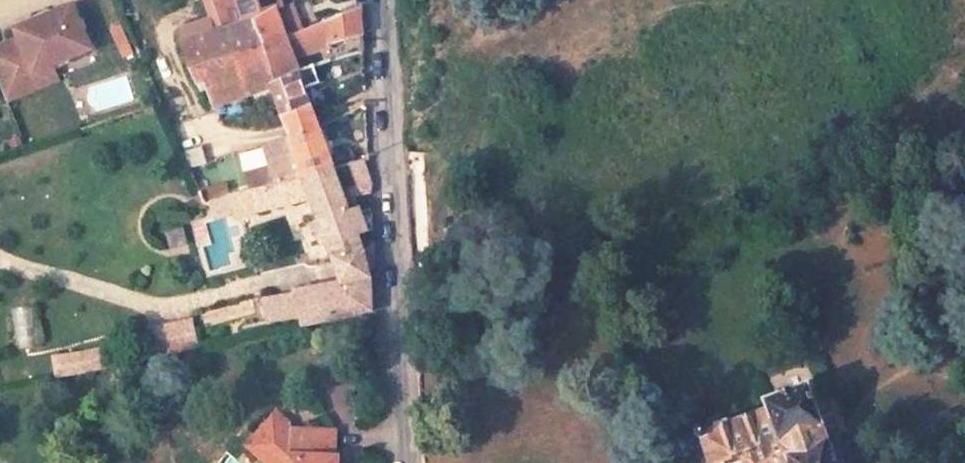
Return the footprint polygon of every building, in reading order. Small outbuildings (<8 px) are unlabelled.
[(278,5),(276,0),(222,0),(231,22),(240,47),(252,42),(261,39),(285,30),(304,22),(296,0),(286,0),(287,2),(278,5)] [(304,22),(285,30),(261,39),(252,42),(268,84),(300,71),(293,51),(361,24),(360,0),(358,0),(304,22)] [(17,29),(21,38),(0,47),(0,77),(4,86),(93,46),(74,3),(17,29)] [(268,84),(252,42),(240,47),(231,22),(182,42),(201,88),(204,87),(212,107),(219,104),(268,84)] [(56,63),(4,86),(11,100),(62,77),(56,63)] [(332,100),(318,64),(300,71),(268,84),(281,119),(312,107),(332,100)] [(130,69),(120,73),(124,83),(134,79),(130,69)] [(312,107),(281,119),(287,135),(288,137),(303,175),(334,166),(328,151),(312,107)] [(303,175),(288,137),(287,135),(261,145),(270,167),(245,175),(251,191),(274,184),(303,175)] [(355,159),(350,144),(328,151),(334,166),(355,159)] [(207,164),(200,149),(183,154),(190,170),(199,167),(207,164)] [(348,211),(343,195),(359,189),(359,193),(370,190),(368,181),(361,158),(355,159),(334,166),(303,175),(274,184),(251,191),(248,192),(254,213),(310,202),(340,283),(309,290),(313,307),(315,314),(373,300),(367,276),(359,241),(356,231),(364,228),(357,208),(348,211)] [(199,167),(190,170),(203,197),(213,194),(199,167)] [(206,205),(225,199),(223,191),(213,194),(203,197),(206,205)] [(254,213),(248,192),(234,196),(239,217),(254,213)] [(169,234),(174,250),(191,245),(186,229),(169,234)] [(313,307),(309,290),(276,298),(280,316),(313,307)] [(34,306),(14,307),(17,347),(36,346),(34,306)] [(163,325),(170,351),(202,342),(194,315),(163,325)] [(102,369),(100,350),(68,353),(70,371),(102,369)] [(346,449),(340,449),(339,424),(293,426),(292,419),(281,408),(254,437),(280,462),(347,462),(346,449)] [(827,411),(779,429),(781,439),(719,462),(845,462),(827,411)]
